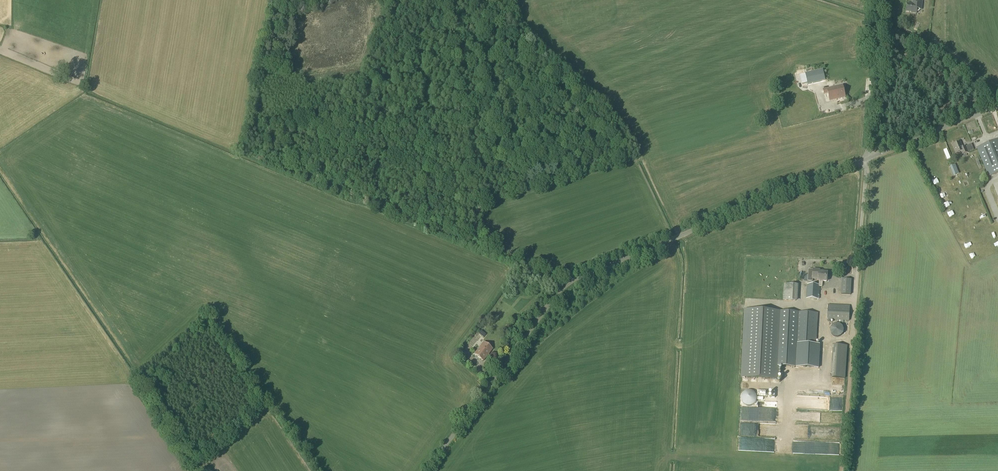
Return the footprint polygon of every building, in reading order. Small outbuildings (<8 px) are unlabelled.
[(922,1),(915,0),(913,0),(913,4),(907,4),(906,12),(911,12),(911,13),(916,14),(917,9),(921,10),(922,1)] [(808,85),(825,81),(823,69),(805,74),(800,75),(802,84),(807,83),(808,85)] [(845,97),(843,85),(835,87),(827,88),(827,89),(823,90),(824,95),(828,94),(830,101),(845,97)] [(997,173),(997,139),(976,148),(988,177),(997,173)] [(962,147),(960,142),(953,145),(956,154),(961,152),(962,155),(968,153),(966,146),(962,147)] [(949,160),(953,159),(948,148),(944,149),(949,160)] [(950,167),(954,176),(959,174),(957,166),(955,165),(950,167)] [(806,297),(806,304),(818,304),(819,287),(822,287),(822,281),(827,282),(827,279),(829,279),(829,276),(827,276),(828,273),(820,272),(820,270),(813,269),(812,279),(818,280),(818,281),(819,281),(819,285),(807,284),(806,297)] [(850,295),(851,280),(842,279),(841,294),(850,295)] [(798,283),(786,283),(785,299),(798,299),(798,283)] [(849,322),(850,308),(828,307),(827,320),(849,322)] [(781,311),(744,309),(740,379),(778,380),(779,361),(781,311)] [(781,311),(779,361),(797,362),(797,367),(819,368),(820,345),(816,345),(818,313),(792,312),(781,311)] [(484,342),(474,354),(483,361),(493,349),(484,342)] [(833,344),(832,377),(845,378),(846,345),(833,344)] [(462,360),(467,354),(462,350),(457,356),(462,360)] [(744,405),(778,406),(778,393),(744,393),(744,405)] [(743,408),(742,420),(757,420),(757,408),(743,408)]
